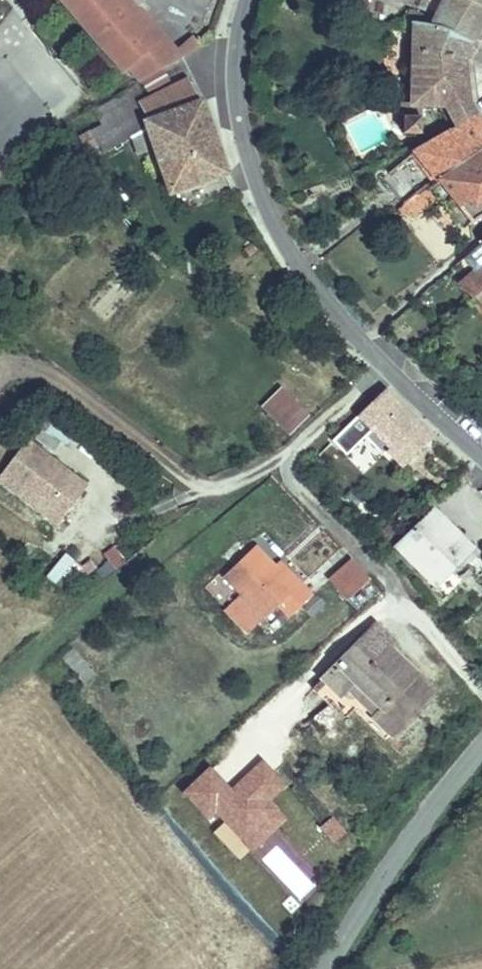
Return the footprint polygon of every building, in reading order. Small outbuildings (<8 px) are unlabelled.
[(171,64),(158,46),(163,42),(140,9),(133,0),(73,0),(124,70),(131,67),(142,82),(164,68),(171,64)] [(140,9),(148,3),(146,0),(133,0),(140,9)] [(481,30),(481,4),(474,0),(442,0),(435,13),(414,5),(410,16),(422,19),(478,36),(481,30)] [(470,50),(478,36),(422,19),(415,97),(404,97),(402,120),(423,120),(423,97),(449,98),(455,112),(474,107),(467,98),(470,50)] [(0,40),(0,54),(54,113),(81,89),(19,22),(0,40)] [(173,80),(164,68),(142,82),(151,95),(173,80)] [(130,115),(143,135),(196,103),(184,80),(130,115)] [(129,108),(122,94),(82,117),(89,134),(129,108)] [(196,103),(143,135),(180,201),(233,171),(196,103)] [(477,111),(474,107),(455,112),(447,120),(451,126),(477,111)] [(477,111),(451,126),(427,140),(385,173),(405,200),(438,177),(481,144),(481,118),(477,111)] [(104,159),(143,135),(130,115),(80,147),(89,159),(100,153),(104,159)] [(438,177),(473,222),(481,216),(481,144),(438,177)] [(464,283),(475,294),(481,289),(481,288),(481,267),(464,283)] [(285,436),(307,413),(278,385),(256,408),(285,436)] [(454,441),(404,391),(356,444),(370,456),(391,434),(412,453),(409,456),(425,471),(454,441)] [(56,516),(85,475),(28,429),(0,466),(0,473),(56,516)] [(432,588),(466,552),(424,514),(391,550),(432,588)] [(316,588),(304,576),(297,583),(277,564),(258,545),(228,575),(246,592),(234,605),(257,627),(282,601),(293,612),(316,588)] [(57,584),(70,558),(57,552),(45,578),(57,584)] [(297,583),(304,576),(284,556),(277,564),(297,583)] [(345,602),(368,577),(346,556),(323,580),(345,602)] [(395,622),(328,686),(344,704),(358,692),(404,737),(452,689),(407,642),(411,638),(395,622)] [(79,686),(94,675),(73,646),(58,657),(79,686)]
